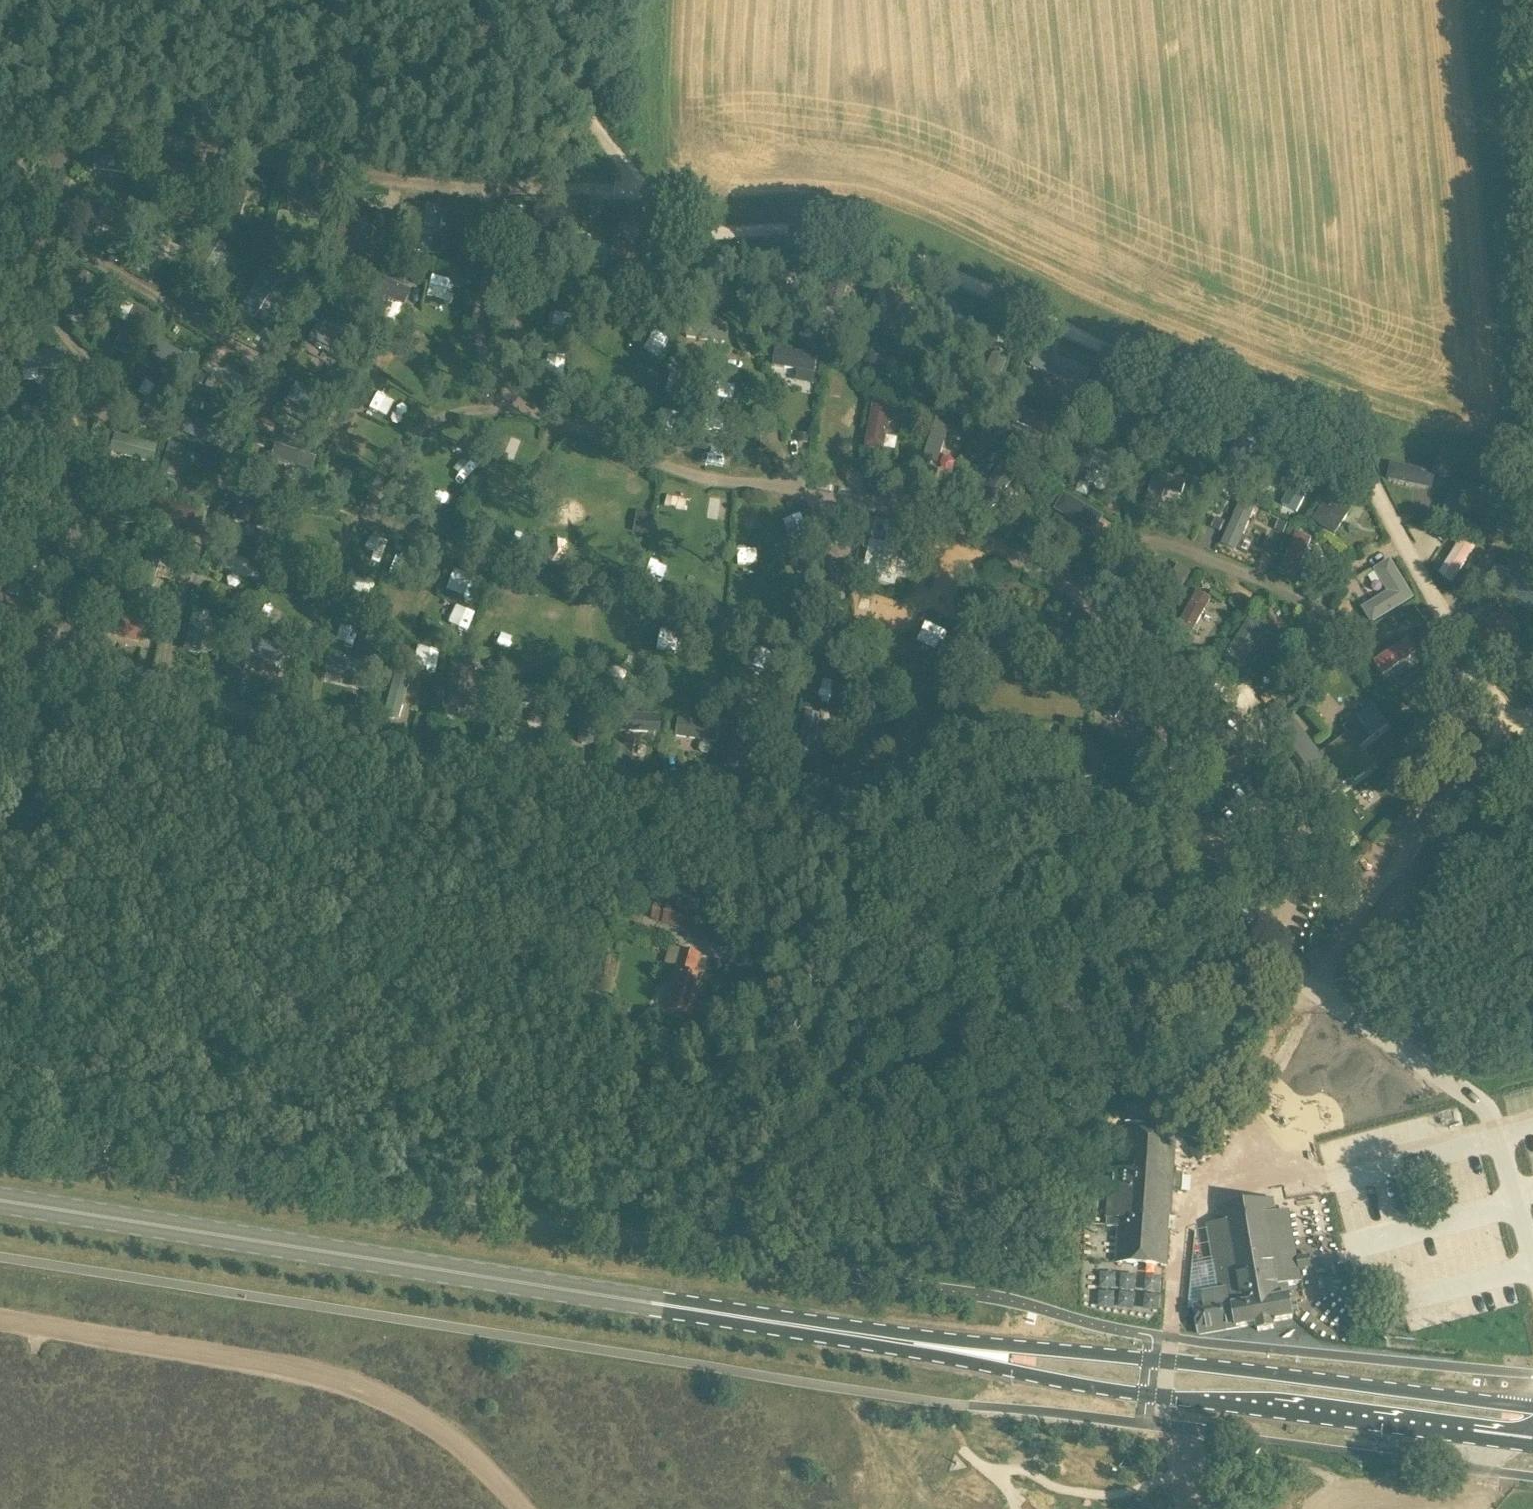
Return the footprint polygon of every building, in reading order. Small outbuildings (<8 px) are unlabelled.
[(95,153),(92,170),(128,174),(130,157),(95,153)] [(162,163),(153,159),(149,170),(159,173),(162,163)] [(126,211),(129,202),(121,199),(118,208),(126,211)] [(77,219),(124,235),(130,217),(84,201),(77,219)] [(436,208),(415,205),(408,251),(430,254),(432,237),(436,208)] [(510,219),(511,206),(498,206),(497,218),(510,219)] [(263,232),(266,223),(257,220),(254,229),(263,232)] [(554,234),(552,244),(561,246),(563,236),(554,234)] [(184,237),(180,246),(190,250),(194,242),(184,237)] [(818,273),(777,258),(773,271),(813,286),(818,273)] [(257,264),(250,259),(245,267),(252,272),(257,264)] [(700,305),(718,307),(724,262),(706,260),(700,305)] [(837,265),(825,308),(842,312),(854,270),(837,265)] [(67,271),(63,319),(80,321),(84,273),(67,271)] [(254,319),(279,280),(265,272),(241,310),(254,319)] [(439,296),(438,276),(416,278),(417,297),(439,296)] [(377,314),(384,298),(403,306),(409,293),(375,278),(363,308),(377,314)] [(696,294),(686,293),(684,302),(695,304),(696,294)] [(129,356),(150,316),(135,308),(114,348),(129,356)] [(519,324),(542,327),(544,316),(521,313),(519,324)] [(690,321),(688,338),(726,343),(728,327),(690,321)] [(338,364),(350,350),(321,326),(310,340),(338,364)] [(538,338),(532,354),(548,359),(554,343),(538,338)] [(63,350),(18,353),(19,372),(65,369),(63,350)] [(1092,373),(1040,351),(1033,368),(1085,390),(1092,373)] [(817,358),(777,352),(775,366),(799,370),(815,372),(817,358)] [(119,355),(115,363),(124,368),(128,360),(119,355)] [(137,372),(146,377),(150,370),(141,365),(137,372)] [(235,404),(242,392),(205,373),(199,385),(235,404)] [(368,381),(357,407),(378,417),(389,391),(368,381)] [(326,422),(335,406),(296,382),(286,398),(326,422)] [(1029,391),(1024,382),(1017,387),(1023,396),(1029,391)] [(62,402),(72,400),(71,391),(61,393),(62,402)] [(893,404),(875,401),(867,447),(885,450),(893,404)] [(68,404),(67,412),(76,414),(77,405),(68,404)] [(708,427),(726,434),(732,418),(714,412),(708,427)] [(642,414),(639,422),(658,427),(660,419),(642,414)] [(1065,431),(1027,414),(1021,428),(1059,444),(1065,431)] [(176,430),(208,445),(215,431),(182,416),(176,430)] [(924,460),(939,465),(952,423),(937,418),(924,460)] [(287,429),(282,437),(290,442),(295,434),(287,429)] [(110,453),(153,464),(157,446),(115,434),(110,453)] [(263,449),(266,440),(256,437),(253,446),(263,449)] [(169,443),(160,473),(175,478),(184,448),(169,443)] [(275,446),(270,460),(310,474),(315,459),(275,446)] [(1116,479),(1122,462),(1083,448),(1077,465),(1116,479)] [(1274,458),(1269,474),(1294,482),(1291,492),(1307,497),(1315,470),(1274,458)] [(993,511),(1018,473),(1003,463),(978,500),(993,511)] [(455,489),(461,471),(445,465),(439,484),(455,489)] [(1392,465),(1390,482),(1432,489),(1436,473),(1392,465)] [(1144,505),(1158,509),(1163,492),(1181,497),(1185,482),(1154,473),(1144,505)] [(1438,483),(1447,485),(1450,476),(1440,473),(1438,483)] [(616,474),(614,484),(633,489),(635,478),(616,474)] [(1470,486),(1454,481),(1440,524),(1455,530),(1470,486)] [(1341,483),(1314,527),(1335,540),(1362,497),(1341,483)] [(188,489),(178,486),(175,494),(185,497),(188,489)] [(1197,492),(1187,490),(1185,498),(1194,501),(1197,492)] [(1055,511),(1094,535),(1105,517),(1066,494),(1055,511)] [(1221,542),(1236,548),(1254,504),(1238,498),(1221,542)] [(232,519),(274,532),(279,516),(237,503),(232,519)] [(636,513),(633,530),(650,533),(653,515),(636,513)] [(1297,531),(1279,567),(1297,575),(1301,568),(1305,570),(1314,552),(1322,556),(1327,546),(1297,531)] [(870,541),(865,570),(878,572),(877,585),(895,587),(897,576),(910,579),(916,551),(903,549),(904,537),(887,534),(885,544),(870,541)] [(1453,583),(1476,548),(1463,539),(1439,574),(1453,583)] [(694,542),(695,555),(711,554),(711,542),(694,542)] [(133,546),(123,545),(122,556),(131,557),(133,546)] [(265,556),(274,559),(277,549),(268,546),(265,556)] [(393,576),(401,556),(385,550),(378,570),(393,576)] [(150,592),(160,560),(146,555),(135,587),(150,592)] [(264,568),(226,555),(221,567),(260,581),(264,568)] [(1387,591),(1361,606),(1371,624),(1416,597),(1391,555),(1372,566),(1387,591)] [(1181,565),(1159,596),(1171,604),(1192,574),(1181,565)] [(353,602),(359,583),(342,578),(336,596),(353,602)] [(376,603),(390,608),(395,596),(382,590),(376,603)] [(14,620),(21,600),(0,593),(0,615),(14,620)] [(1211,600),(1198,593),(1176,632),(1189,639),(1211,600)] [(1336,617),(1344,604),(1335,598),(1326,612),(1336,617)] [(235,611),(245,608),(243,599),(232,602),(235,611)] [(142,615),(152,617),(154,608),(145,606),(142,615)] [(244,626),(271,634),(276,615),(249,608),(244,626)] [(199,653),(208,614),(192,610),(183,649),(199,653)] [(104,613),(99,635),(140,645),(145,623),(104,613)] [(227,624),(236,627),(240,618),(231,614),(227,624)] [(1225,659),(1240,669),(1266,631),(1250,620),(1225,659)] [(327,622),(322,638),(340,644),(345,627),(327,622)] [(661,656),(666,637),(645,633),(641,652),(661,656)] [(282,666),(288,650),(247,635),(241,652),(282,666)] [(482,637),(481,646),(500,649),(501,640),(482,637)] [(1406,637),(1373,659),(1383,675),(1417,652),(1406,637)] [(423,672),(427,653),(405,648),(400,666),(423,672)] [(522,648),(514,662),(530,672),(539,658),(522,648)] [(321,657),(320,668),(344,672),(345,660),(321,657)] [(495,658),(487,663),(493,672),(501,667),(495,658)] [(450,660),(446,705),(464,707),(468,662),(450,660)] [(568,683),(571,664),(552,661),(549,679),(568,683)] [(385,669),(382,679),(390,681),(393,672),(385,669)] [(1437,669),(1403,696),(1413,709),(1447,682),(1437,669)] [(1101,711),(1116,720),(1137,685),(1121,676),(1101,711)] [(409,681),(394,677),(383,714),(398,719),(409,681)] [(639,691),(657,690),(657,678),(639,679),(639,691)] [(1385,683),(1389,689),(1396,684),(1392,678),(1385,683)] [(596,683),(593,695),(611,699),(614,687),(596,683)] [(505,684),(503,702),(545,707),(547,689),(505,684)] [(695,688),(694,705),(709,706),(709,688),(695,688)] [(593,744),(598,704),(582,702),(577,742),(593,744)] [(1375,705),(1345,728),(1362,746),(1389,726),(1375,705)] [(659,717),(618,713),(617,731),(657,734),(659,717)] [(1420,713),(1413,719),(1419,727),(1426,721),(1420,713)] [(718,724),(678,719),(675,736),(715,742),(718,724)] [(756,722),(735,719),(728,766),(750,768),(756,722)] [(822,740),(823,721),(804,721),(804,739),(822,740)] [(759,734),(769,735),(771,725),(760,723),(759,734)] [(1023,735),(1023,726),(1013,725),(1013,735),(1023,735)] [(1082,726),(1072,727),(1073,735),(1082,734),(1082,726)] [(1061,727),(1060,737),(1071,738),(1071,727),(1061,727)] [(1348,734),(1323,755),(1348,786),(1375,766),(1348,734)] [(1094,737),(1077,738),(1082,779),(1100,777),(1094,737)] [(880,753),(889,753),(890,743),(880,743),(880,753)] [(712,769),(722,768),(722,759),(711,759),(712,769)] [(1246,798),(1246,786),(1232,786),(1232,798),(1246,798)] [(666,907),(660,922),(693,934),(698,919),(666,907)] [(1306,927),(1299,942),(1316,950),(1323,936),(1306,927)] [(672,999),(669,1009),(693,1016),(704,977),(695,975),(701,955),(682,951),(669,998),(672,999)] [(1398,1142),(1421,1141),(1418,1077),(1395,1078),(1398,1142)] [(1365,1083),(1352,1090),(1357,1101),(1371,1095),(1365,1083)] [(1169,1266),(1173,1192),(1183,1192),(1184,1176),(1174,1176),(1177,1135),(1126,1132),(1124,1171),(1112,1170),(1108,1226),(1120,1227),(1118,1263),(1167,1266),(1169,1266)] [(1093,1179),(1092,1190),(1108,1191),(1108,1180),(1093,1179)] [(1218,1304),(1196,1307),(1197,1313),(1196,1316),(1197,1319),(1199,1322),(1201,1334),(1258,1324),(1259,1331),(1275,1328),(1274,1321),(1294,1318),(1290,1297),(1291,1297),(1288,1283),(1301,1281),(1290,1213),(1277,1215),(1274,1200),(1220,1209),(1223,1224),(1210,1226),(1222,1298),(1217,1299),(1218,1304)]
